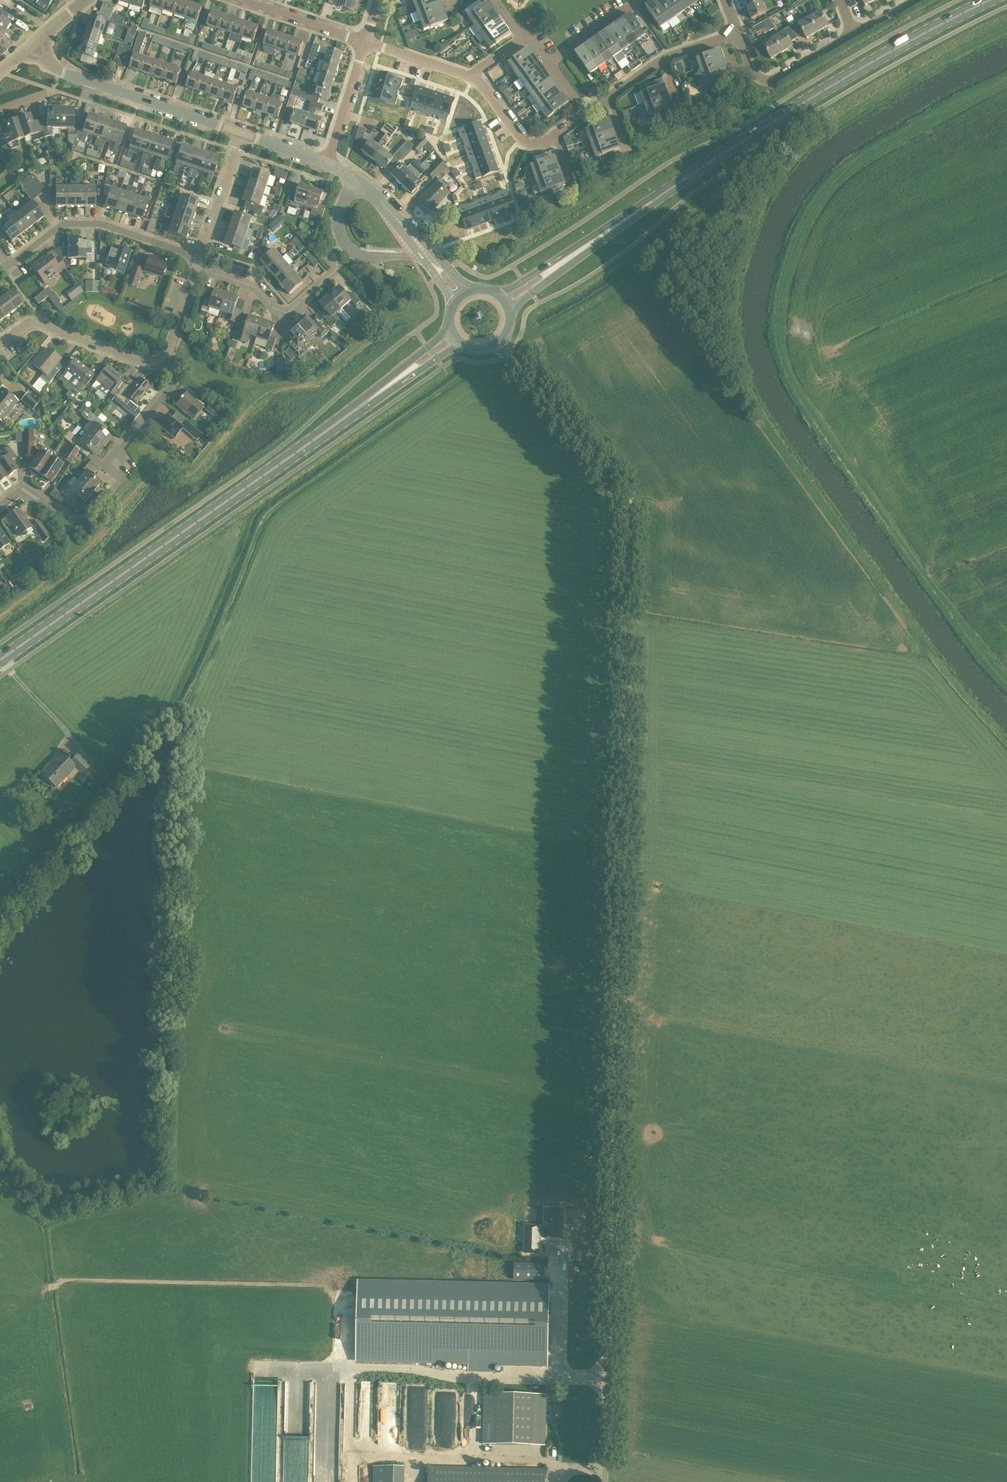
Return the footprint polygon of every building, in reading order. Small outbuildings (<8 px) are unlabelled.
[(33,4),(46,13),(54,0),(36,0),(33,4)] [(130,5),(142,10),(145,0),(132,0),(130,5)] [(166,0),(152,0),(150,7),(162,11),(166,0)] [(178,1),(176,0),(166,0),(162,11),(174,15),(178,1)] [(337,3),(342,5),(341,7),(353,11),(357,0),(338,0),(337,3)] [(413,4),(417,13),(441,4),(440,0),(424,0),(413,4)] [(664,0),(656,0),(654,2),(668,23),(676,18),(664,0)] [(676,0),(664,0),(676,18),(684,12),(676,0)] [(687,0),(676,0),(684,12),(692,7),(687,0)] [(185,19),(190,5),(178,1),(174,15),(185,19)] [(101,9),(113,13),(116,6),(104,2),(101,9)] [(668,23),(654,2),(645,8),(660,29),(668,23)] [(473,26),(494,11),(489,3),(467,18),(473,26)] [(761,3),(747,8),(751,20),(765,14),(761,3)] [(441,4),(417,13),(420,22),(445,13),(441,4)] [(190,5),(185,19),(197,23),(202,9),(190,5)] [(707,10),(707,11),(711,16),(715,13),(711,7),(707,10)] [(6,20),(9,15),(0,9),(0,31),(3,33),(9,23),(6,20)] [(113,13),(101,9),(100,13),(98,13),(111,18),(113,13)] [(494,11),(473,26),(479,34),(500,19),(494,11)] [(218,30),(223,16),(211,12),(207,26),(218,30)] [(809,19),(817,33),(828,27),(826,25),(819,12),(809,19)] [(87,29),(106,36),(106,35),(110,23),(109,23),(111,18),(98,13),(96,18),(91,17),(87,29)] [(109,23),(110,23),(122,27),(125,17),(113,13),(111,18),(109,23)] [(424,31),(448,22),(445,13),(420,22),(424,31)] [(622,20),(637,41),(645,36),(642,31),(630,15),(622,20)] [(230,34),(235,20),(223,16),(218,30),(230,34)] [(154,33),(156,27),(149,24),(150,20),(144,18),(141,28),(154,33)] [(763,22),(769,32),(775,28),(769,18),(763,22)] [(500,19),(479,34),(484,41),(506,26),(500,19)] [(817,33),(809,19),(798,24),(797,22),(790,26),(797,38),(804,34),(806,39),(817,33)] [(242,38),(247,24),(235,20),(230,34),(242,38)] [(637,41),(622,20),(614,26),(629,47),(637,41)] [(769,32),(763,22),(752,28),(756,34),(762,31),(764,35),(769,32)] [(247,24),(242,38),(254,42),(259,28),(247,24)] [(506,26),(484,41),(490,49),(511,34),(506,26)] [(629,47),(614,26),(607,31),(621,53),(625,58),(633,52),(629,47)] [(773,39),(782,53),(793,47),(790,42),(797,38),(790,26),(783,30),(784,33),(773,39)] [(156,27),(154,33),(166,37),(168,31),(156,27)] [(83,42),(98,47),(102,35),(106,36),(87,29),(83,42)] [(168,31),(166,37),(178,41),(180,35),(168,31)] [(275,49),(280,35),(268,31),(263,45),(275,49)] [(599,37),(613,58),(621,53),(607,31),(599,37)] [(189,38),(180,35),(178,41),(193,46),(196,36),(190,34),(189,38)] [(287,53),(291,39),(280,35),(275,49),(287,53)] [(163,46),(165,40),(153,37),(151,42),(163,46)] [(591,43),(606,64),(613,58),(599,37),(591,43)] [(291,39),(287,53),(299,57),(303,43),(291,39)] [(412,45),(418,47),(420,48),(422,41),(415,39),(412,45)] [(782,53),(773,39),(763,45),(771,60),(782,53)] [(175,50),(177,44),(165,40),(163,46),(175,50)] [(98,47),(83,42),(79,54),(94,59),(98,47)] [(119,46),(125,48),(118,67),(124,69),(127,59),(131,47),(120,43),(119,46)] [(211,52),(213,46),(204,43),(202,49),(211,52)] [(583,48),(598,69),(606,64),(591,43),(583,48)] [(177,44),(175,50),(186,54),(188,48),(177,44)] [(328,50),(326,56),(317,53),(319,47),(313,44),(309,57),(315,59),(324,62),(338,66),(342,54),(328,50)] [(125,48),(119,46),(113,65),(118,67),(125,48)] [(213,46),(211,52),(223,56),(225,50),(213,46)] [(598,69),(583,48),(575,54),(590,75),(598,69)] [(513,72),(534,57),(528,49),(508,64),(513,72)] [(225,50),(223,56),(234,60),(236,54),(225,50)] [(208,62),(210,56),(195,51),(191,61),(197,63),(199,58),(208,62)] [(699,69),(724,60),(720,51),(696,60),(699,69)] [(236,54),(234,60),(246,64),(248,58),(236,54)] [(141,73),(146,59),(134,55),(129,69),(141,73)] [(210,56),(208,62),(220,66),(222,60),(210,56)] [(268,71),(269,65),(260,62),(262,58),(256,56),(253,66),(268,71)] [(534,57),(513,72),(519,80),(540,64),(534,57)] [(146,59),(141,73),(153,77),(157,63),(146,59)] [(222,60),(220,66),(231,70),(233,64),(222,60)] [(702,78),(727,69),(724,60),(699,69),(702,78)] [(338,66),(324,62),(321,74),(335,78),(338,66)] [(157,63),(153,77),(164,80),(169,67),(157,63)] [(233,64),(231,70),(241,73),(239,77),(245,79),(248,69),(233,64)] [(540,64),(519,80),(525,88),(546,72),(540,64)] [(269,65),(268,71),(279,75),(281,69),(269,65)] [(169,67),(164,80),(176,84),(181,71),(169,67)] [(304,81),(307,71),(300,68),(296,78),(304,81)] [(281,69),(279,75),(291,79),(293,73),(281,69)] [(727,69),(702,78),(706,87),(730,79),(730,78),(727,69)] [(265,81),(267,75),(252,70),(248,80),(263,85),(265,81)] [(530,95),(551,80),(546,72),(525,88),(530,95)] [(380,73),(377,86),(398,92),(398,91),(399,87),(401,88),(403,80),(380,73)] [(198,92),(202,78),(190,74),(186,88),(198,92)] [(335,78),(321,74),(317,84),(317,85),(331,90),(335,78)] [(267,75),(265,81),(276,85),(278,79),(267,75)] [(202,78),(198,92),(209,96),(214,82),(202,78)] [(278,79),(276,85),(290,89),(292,84),(278,79)] [(551,80),(530,95),(536,103),(557,88),(551,80)] [(214,82),(209,96),(221,100),(226,86),(214,82)] [(498,87),(502,92),(506,89),(508,87),(504,82),(498,87)] [(290,96),(297,97),(311,102),(317,104),(318,104),(318,103),(319,99),(327,102),(331,90),(317,85),(317,84),(313,83),(310,95),(293,89),(290,96)] [(226,86),(221,100),(233,104),(238,90),(226,86)] [(398,92),(377,86),(373,98),(396,105),(398,97),(396,96),(398,92)] [(644,104),(668,95),(665,86),(640,95),(644,104)] [(430,91),(417,87),(414,96),(412,104),(410,108),(411,108),(415,109),(414,111),(422,113),(430,91)] [(557,88),(536,103),(542,111),(563,96),(557,88)] [(435,116),(442,95),(430,91),(422,113),(430,116),(431,114),(435,116)] [(254,111),(259,97),(260,93),(256,92),(254,95),(247,93),(242,107),(254,111)] [(283,105),(278,103),(280,98),(272,95),(270,101),(271,101),(266,115),(278,119),(283,105)] [(455,99),(442,95),(435,116),(436,116),(440,118),(439,119),(447,122),(455,99)] [(668,95),(644,104),(647,113),(672,104),(668,95)] [(297,97),(290,96),(285,113),(291,115),(296,101),(310,106),(311,102),(297,97)] [(563,96),(542,111),(548,119),(568,104),(563,96)] [(259,97),(254,111),(266,115),(271,101),(270,101),(259,97)] [(308,115),(304,128),(317,132),(322,120),(314,117),(317,109),(321,111),(323,105),(318,103),(318,104),(317,104),(311,102),(310,106),(307,115),(308,115)] [(651,123),(658,120),(660,125),(677,119),(675,114),(672,104),(647,113),(651,123)] [(60,130),(60,109),(47,109),(47,120),(37,120),(37,122),(41,132),(43,138),(52,135),(52,129),(60,130)] [(60,109),(60,130),(67,130),(67,140),(68,142),(71,145),(73,145),(75,139),(76,139),(84,115),(83,114),(80,122),(73,122),(73,110),(60,109)] [(304,128),(308,115),(307,115),(295,111),(291,123),(304,128)] [(92,136),(98,118),(88,115),(88,116),(84,115),(76,139),(84,142),(87,135),(92,136)] [(17,120),(24,139),(31,136),(33,141),(43,138),(41,132),(37,122),(32,124),(29,116),(17,120)] [(363,121),(373,124),(374,118),(365,116),(363,121)] [(98,147),(107,121),(98,118),(92,136),(96,138),(94,146),(98,147)] [(17,120),(0,126),(0,136),(7,145),(10,149),(18,147),(17,141),(24,139),(17,120)] [(110,143),(116,124),(107,121),(98,147),(102,148),(105,141),(110,143)] [(610,122),(586,131),(589,140),(613,131),(610,122)] [(464,143),(485,135),(480,123),(458,131),(461,139),(462,138),(464,142),(464,143)] [(116,154),(119,146),(125,127),(116,124),(110,143),(115,144),(112,152),(116,154)] [(374,161),(382,150),(391,138),(391,137),(398,127),(386,124),(381,131),(385,134),(377,146),(371,141),(362,153),(374,161)] [(356,133),(364,136),(365,129),(358,127),(356,133)] [(130,158),(133,150),(138,152),(144,134),(135,130),(129,149),(126,157),(130,158)] [(613,131),(589,140),(592,149),(617,140),(613,131)] [(145,162),(153,137),(144,134),(138,152),(143,154),(137,171),(141,173),(144,162),(145,162)] [(489,147),(485,135),(464,143),(465,146),(464,147),(467,155),(489,147)] [(425,136),(413,147),(418,152),(424,147),(432,154),(435,151),(425,136)] [(156,158),(162,140),(153,137),(145,162),(149,164),(151,156),(156,158)] [(159,168),(163,169),(172,143),(162,140),(156,158),(161,160),(159,168)] [(382,150),(374,161),(385,170),(391,162),(395,166),(414,146),(408,140),(392,157),(382,150)] [(595,158),(620,150),(617,140),(592,149),(595,158)] [(8,161),(14,155),(6,144),(0,149),(0,151),(8,161)] [(177,174),(180,166),(185,167),(191,149),(181,146),(175,164),(173,172),(177,174)] [(473,167),(494,159),(489,147),(467,155),(470,163),(471,162),(473,166),(473,167)] [(191,178),(200,152),(191,149),(185,167),(189,169),(187,176),(191,178)] [(203,174),(209,155),(200,152),(191,178),(195,179),(198,172),(203,174)] [(210,184),(212,177),(219,158),(209,155),(203,174),(208,175),(205,183),(210,184)] [(534,176),(558,167),(555,158),(530,166),(534,176)] [(393,176),(402,185),(423,163),(418,159),(416,161),(416,160),(415,162),(414,161),(406,169),(402,166),(393,176)] [(498,172),(494,159),(473,167),(475,171),(473,172),(476,180),(498,172)] [(421,184),(417,180),(431,165),(426,160),(423,163),(402,185),(411,194),(421,184)] [(427,174),(433,179),(435,177),(446,166),(441,160),(427,174)] [(29,173),(38,170),(36,165),(26,168),(29,173)] [(450,194),(444,189),(448,185),(442,179),(450,171),(446,166),(435,177),(438,180),(418,202),(430,214),(450,194)] [(558,167),(534,176),(537,185),(561,176),(558,167)] [(285,181),(288,173),(276,169),(273,177),(285,181)] [(250,180),(267,186),(270,176),(253,170),(250,180)] [(33,174),(28,178),(36,189),(41,185),(33,174)] [(540,194),(565,185),(561,176),(537,185),(540,194)] [(32,193),(36,189),(28,178),(23,181),(32,193)] [(75,207),(75,179),(71,179),(71,188),(65,188),(65,207),(75,207)] [(85,207),(85,188),(79,188),(79,179),(75,179),(75,207),(85,207)] [(55,180),(56,188),(55,188),(55,207),(65,207),(65,188),(60,188),(60,180),(55,180)] [(90,180),(90,188),(85,188),(85,207),(95,207),(95,188),(94,180),(90,180)] [(267,186),(250,180),(247,191),(263,196),(267,186)] [(32,193),(23,181),(19,185),(27,196),(32,193)] [(114,181),(111,189),(104,207),(114,211),(120,192),(115,191),(118,183),(114,181)] [(522,182),(514,185),(516,191),(524,188),(522,182)] [(120,192),(114,211),(123,214),(132,187),(128,185),(125,194),(120,192)] [(297,211),(298,205),(306,207),(311,190),(300,186),(296,197),(290,195),(286,207),(297,211)] [(132,187),(123,214),(132,217),(138,198),(133,197),(136,188),(132,187)] [(496,195),(504,216),(516,212),(508,189),(500,192),(500,194),(497,195),(496,195)] [(326,207),(319,205),(323,193),(311,190),(306,207),(312,210),(311,215),(322,219),(326,207)] [(263,196),(247,191),(243,201),(260,207),(263,196)] [(146,192),(143,200),(138,198),(132,217),(142,220),(150,194),(146,192)] [(170,199),(178,201),(176,206),(195,212),(198,203),(172,194),(170,199)] [(491,221),(504,216),(496,195),(495,196),(491,197),(491,196),(483,198),(491,221)] [(21,204),(36,224),(44,217),(29,198),(21,204)] [(471,205),(479,225),(491,221),(483,198),(475,201),(476,203),(472,204),(471,205)] [(12,210),(27,230),(36,224),(21,204),(12,210)] [(467,230),(479,225),(471,205),(467,206),(466,205),(459,208),(467,230)] [(165,212),(192,221),(195,212),(176,206),(175,210),(167,208),(165,212)] [(4,217),(19,236),(27,230),(12,210),(4,217)] [(170,224),(189,230),(192,221),(165,212),(164,216),(172,219),(170,224)] [(231,223),(248,229),(252,219),(235,213),(231,223)] [(280,216),(275,220),(281,226),(285,222),(280,216)] [(4,217),(0,220),(0,228),(11,243),(19,236),(4,217)] [(248,229),(231,223),(228,233),(245,239),(248,229)] [(164,232),(167,233),(167,234),(185,240),(189,230),(170,224),(169,229),(161,226),(159,231),(164,232)] [(245,239),(228,233),(224,244),(241,250),(245,239)] [(93,262),(93,243),(86,243),(86,240),(68,240),(68,259),(86,259),(86,262),(93,262)] [(300,243),(296,246),(301,251),(304,248),(300,243)] [(109,267),(109,269),(123,274),(131,251),(123,248),(122,250),(112,247),(106,266),(109,267)] [(268,270),(282,259),(274,250),(261,262),(268,270)] [(43,281),(54,272),(56,275),(60,272),(61,273),(66,269),(57,258),(53,262),(49,257),(42,263),(40,261),(32,267),(43,281)] [(149,257),(145,270),(132,266),(126,285),(137,289),(140,278),(148,281),(150,275),(161,278),(166,263),(149,257)] [(282,259),(268,270),(275,278),(289,267),(282,259)] [(314,259),(310,262),(315,268),(318,264),(314,259)] [(294,271),(303,281),(312,272),(303,263),(294,271)] [(289,267),(275,278),(282,287),(296,275),(289,267)] [(296,275),(282,287),(289,295),(303,283),(296,275)] [(85,281),(85,292),(99,292),(99,281),(85,281)] [(84,292),(78,284),(70,290),(76,297),(84,292)] [(342,309),(351,301),(356,306),(360,302),(352,292),(347,296),(339,287),(330,296),(342,309)] [(102,294),(114,298),(116,292),(104,288),(102,294)] [(56,308),(60,305),(50,290),(45,294),(48,298),(56,308)] [(208,314),(210,308),(221,312),(227,294),(216,290),(212,302),(205,300),(201,312),(208,314)] [(3,297),(13,312),(22,305),(12,291),(3,297)] [(38,305),(48,298),(45,294),(43,292),(33,300),(38,305)] [(227,294),(221,312),(227,314),(225,320),(238,324),(242,312),(235,310),(239,298),(227,294)] [(143,310),(145,305),(137,301),(137,300),(132,298),(132,299),(129,298),(128,299),(122,296),(120,301),(143,310)] [(320,304),(328,314),(324,317),(332,327),(339,320),(345,327),(352,320),(342,309),(330,296),(320,304)] [(3,297),(0,299),(0,312),(5,318),(13,312),(3,297)] [(306,316),(296,325),(310,340),(317,333),(321,338),(328,332),(316,318),(311,322),(306,316)] [(256,338),(262,321),(250,317),(246,328),(239,326),(235,339),(247,344),(250,336),(256,338)] [(262,321),(256,338),(268,342),(266,349),(272,351),(276,338),(271,336),(274,325),(262,321)] [(287,344),(299,358),(314,344),(310,340),(296,325),(287,334),(292,340),(287,344)] [(328,337),(334,342),(337,340),(331,334),(328,337)] [(218,349),(212,344),(209,348),(215,352),(218,349)] [(285,352),(291,359),(295,355),(289,348),(285,352)] [(52,370),(61,360),(47,349),(42,355),(41,354),(32,365),(43,374),(32,387),(40,394),(57,373),(52,370)] [(284,357),(275,357),(276,371),(284,370),(284,357)] [(67,364),(60,373),(63,375),(62,376),(72,384),(66,396),(72,401),(94,375),(89,370),(88,371),(75,360),(69,366),(67,364)] [(96,381),(100,385),(97,389),(112,401),(115,397),(125,384),(120,380),(121,379),(107,367),(96,381)] [(137,404),(150,388),(138,379),(130,389),(125,384),(115,397),(124,404),(128,400),(133,404),(134,403),(137,404)] [(16,402),(2,389),(0,391),(0,420),(1,421),(16,402)] [(39,402),(28,392),(20,401),(32,411),(39,402)] [(193,420),(203,407),(186,393),(176,406),(193,420)] [(221,413),(210,404),(205,410),(215,419),(221,413)] [(93,425),(86,433),(101,446),(102,445),(103,446),(105,446),(109,441),(109,439),(107,438),(109,436),(98,427),(102,422),(96,418),(92,414),(86,409),(81,416),(93,425)] [(96,418),(101,413),(96,409),(92,414),(96,418)] [(173,440),(182,429),(186,432),(191,425),(176,413),(170,419),(167,416),(158,427),(173,440)] [(97,418),(103,423),(106,419),(101,414),(97,418)] [(23,447),(24,447),(33,447),(34,447),(33,434),(37,434),(37,429),(33,430),(23,431),(23,437),(23,447)] [(101,448),(100,447),(101,446),(86,433),(81,429),(76,435),(74,435),(68,431),(63,437),(79,450),(82,446),(93,455),(94,454),(95,455),(97,455),(102,450),(101,448)] [(198,439),(204,444),(208,440),(202,434),(198,439)] [(79,451),(72,444),(62,458),(70,464),(79,451)] [(7,478),(17,470),(11,461),(16,457),(9,447),(0,453),(0,452),(0,469),(7,478)] [(32,463),(29,468),(30,469),(30,472),(36,476),(39,475),(40,475),(51,459),(40,452),(37,456),(32,463)] [(62,466),(59,464),(62,460),(54,454),(51,459),(40,475),(41,476),(40,479),(47,483),(50,482),(51,483),(62,466)] [(80,474),(82,476),(78,481),(93,493),(100,484),(92,477),(96,473),(98,474),(102,470),(91,461),(80,474)] [(73,504),(78,497),(85,502),(93,493),(78,481),(72,489),(67,485),(61,493),(73,504)] [(19,536),(20,536),(22,537),(24,536),(26,535),(27,533),(27,531),(31,528),(18,509),(6,518),(19,536)] [(40,538),(47,533),(39,521),(32,526),(40,538)] [(8,543),(0,532),(0,557),(4,554),(1,549),(8,543)] [(56,787),(75,766),(83,774),(90,766),(77,754),(70,762),(60,753),(41,773),(56,787)] [(61,806),(55,812),(59,816),(65,809),(61,806)] [(46,833),(40,826),(35,830),(41,838),(46,833)] [(534,1229),(533,1256),(547,1256),(547,1241),(571,1241),(571,1212),(554,1212),(553,1229),(534,1229)] [(545,1263),(514,1263),(514,1280),(544,1280),(545,1263)] [(358,1361),(473,1363),(473,1367),(547,1368),(548,1291),(359,1287),(358,1361)] [(545,1445),(546,1394),(484,1393),(483,1444),(545,1445)] [(404,1467),(373,1466),(373,1481),(403,1481),(404,1467)] [(545,1470),(428,1467),(428,1481),(544,1481),(545,1470)]
